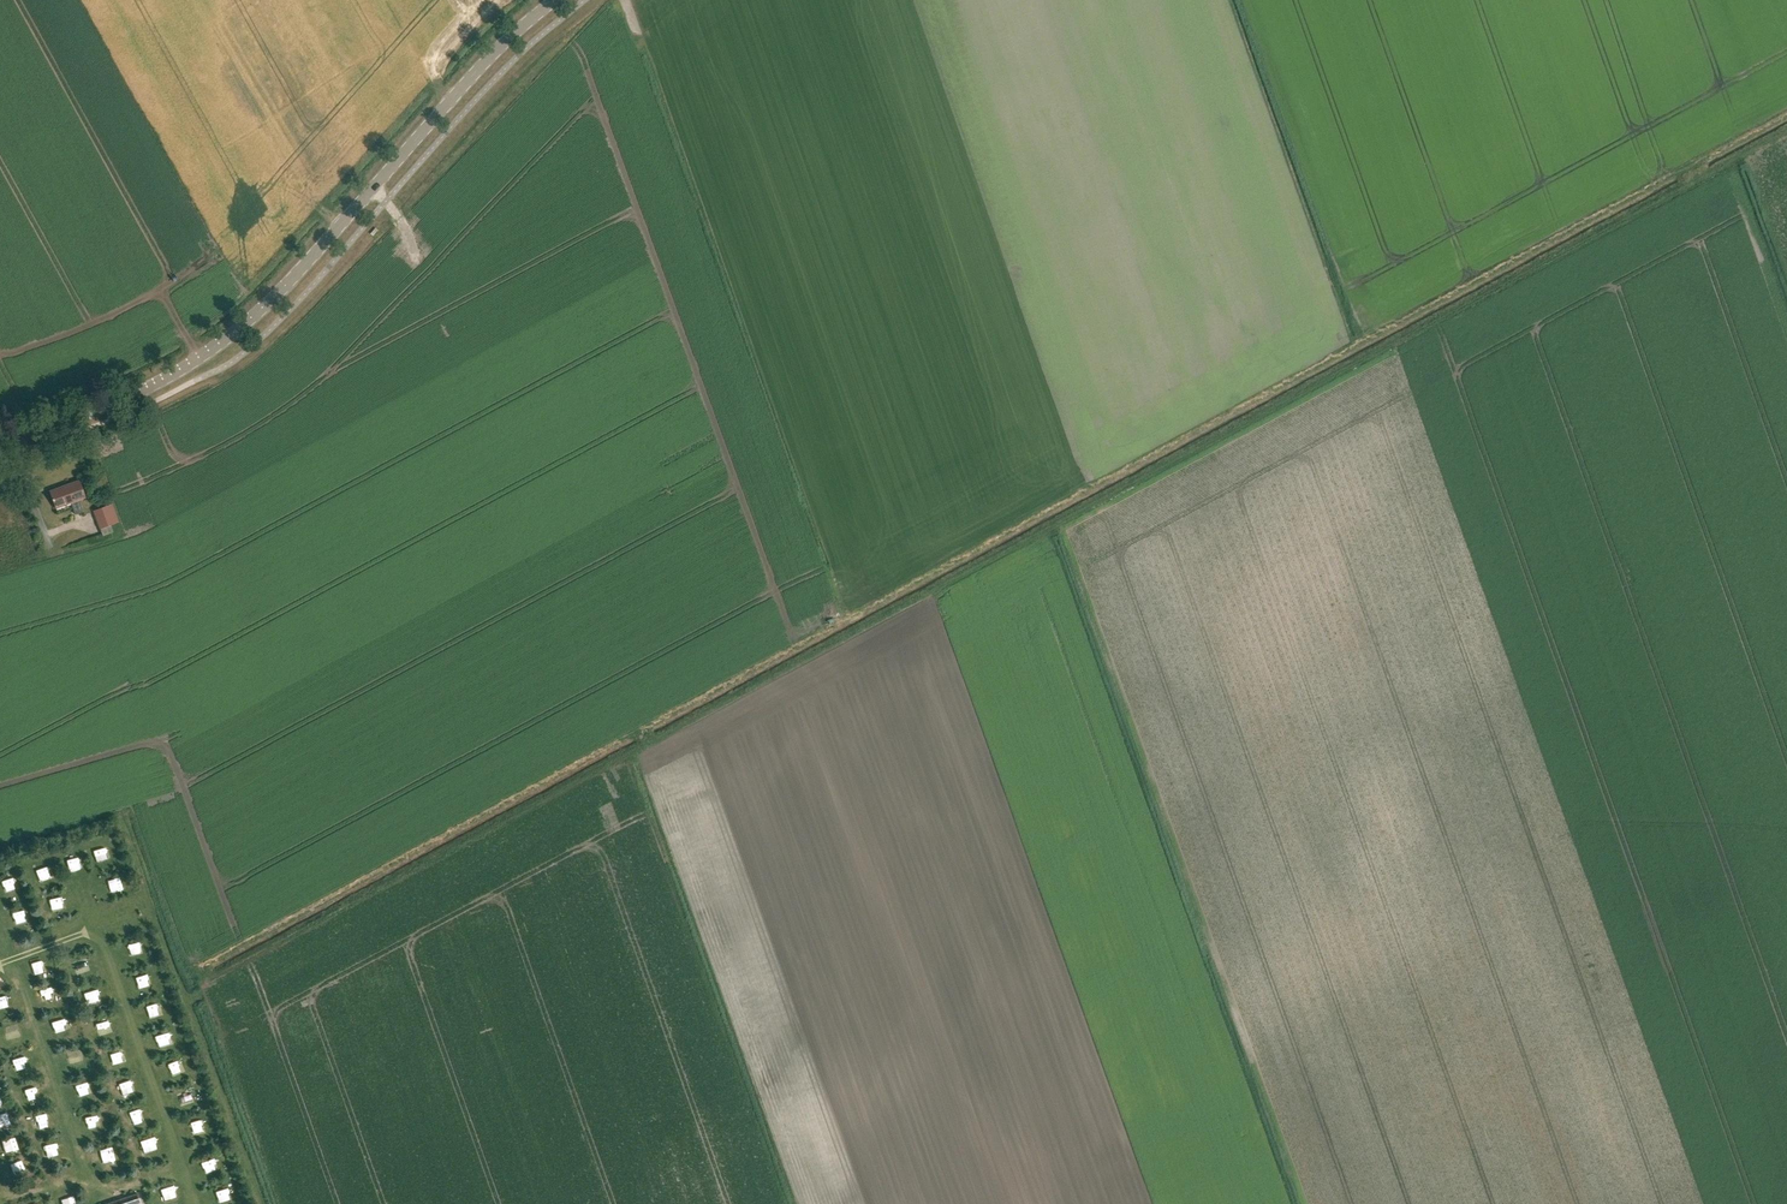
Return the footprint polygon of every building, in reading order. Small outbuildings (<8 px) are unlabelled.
[(79,501),(85,499),(80,482),(50,493),(56,509),(71,504),(73,510),(81,507),(79,501)] [(117,522),(112,505),(94,511),(99,528),(117,522)] [(14,878),(2,883),(6,893),(18,889),(14,878)] [(18,1072),(29,1068),(26,1056),(14,1060),(18,1072)] [(32,1115),(34,1128),(46,1126),(44,1113),(32,1115)] [(138,1193),(105,1203),(142,1203),(138,1193)]
